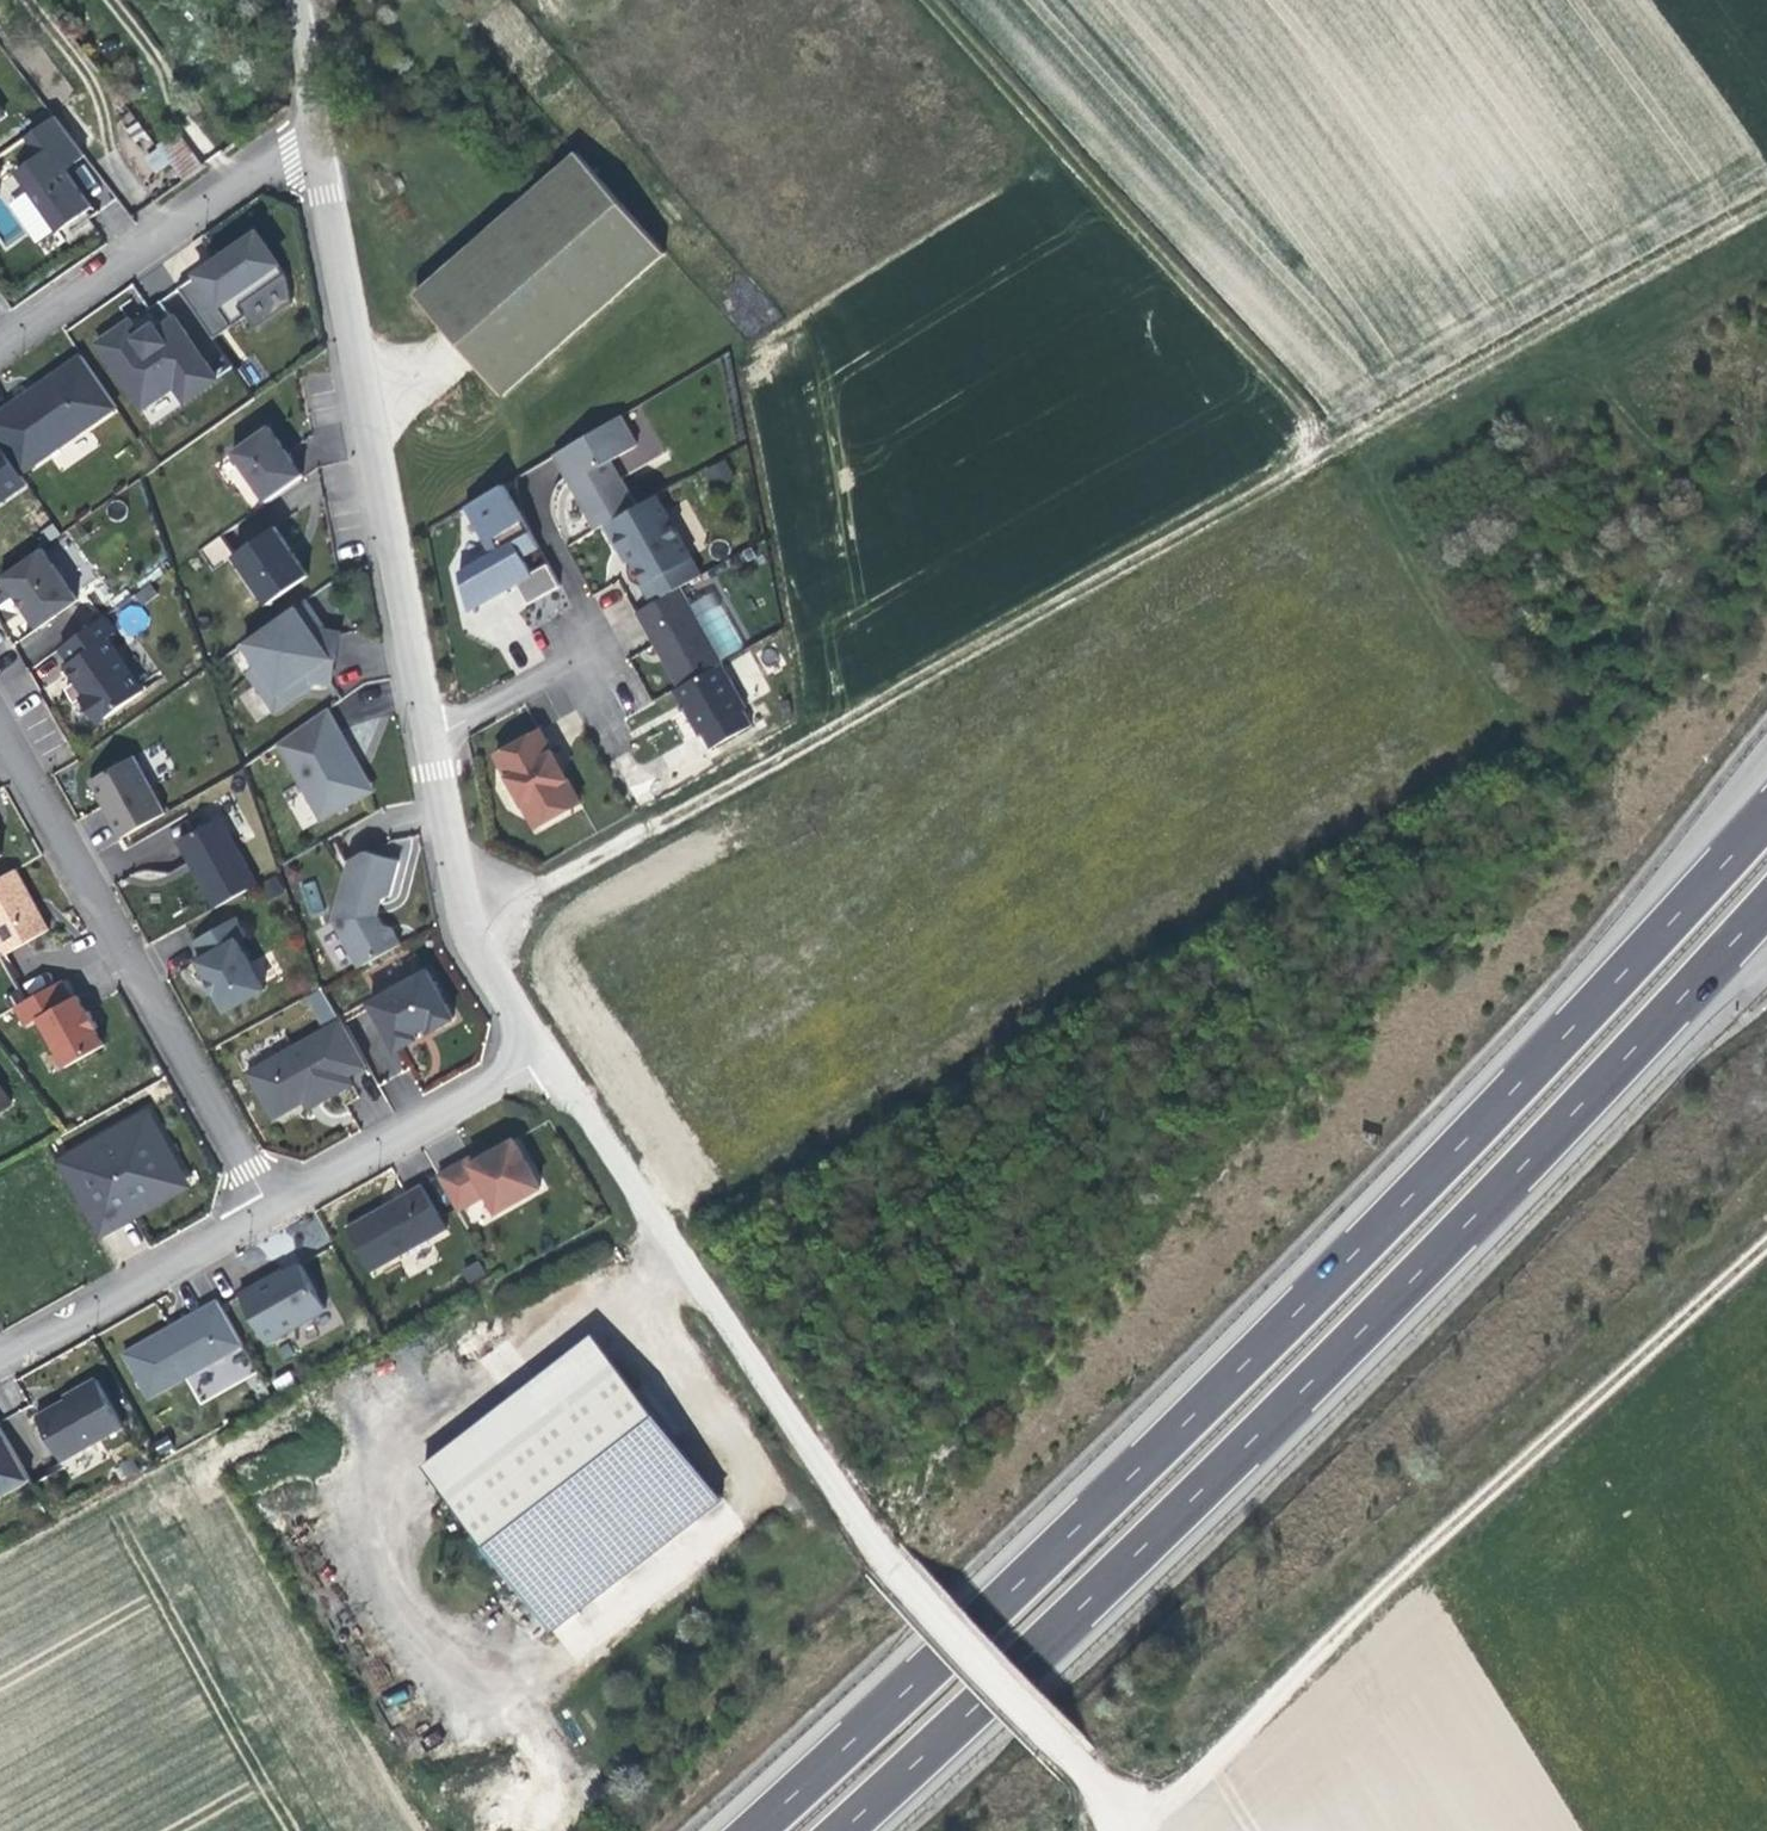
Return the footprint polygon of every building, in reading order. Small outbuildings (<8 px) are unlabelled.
[(132,117),(184,182),(198,171),(173,137),(174,132),(150,102),(132,117)] [(41,156),(17,174),(59,232),(87,212),(61,175),(86,157),(56,116),(27,137),(41,156)] [(661,259),(576,158),(411,295),(496,396),(661,259)] [(222,258),(179,287),(208,328),(241,306),(286,274),(258,233),(222,258)] [(241,306),(208,328),(215,338),(247,316),(241,306)] [(175,386),(185,400),(217,379),(205,362),(190,373),(174,350),(181,345),(186,335),(175,319),(158,331),(154,326),(145,332),(140,336),(131,322),(99,344),(143,408),(175,386)] [(205,362),(186,335),(181,345),(174,350),(190,373),(205,362)] [(0,414),(0,443),(22,474),(118,407),(83,356),(35,390),(0,414)] [(638,446),(621,416),(556,454),(568,477),(571,475),(577,487),(574,488),(582,503),(597,529),(610,522),(637,507),(621,479),(611,462),(638,446)] [(268,425),(232,450),(267,501),(304,476),(289,455),(268,425)] [(0,443),(0,504),(9,497),(6,492),(25,479),(22,474),(0,443)] [(727,461),(709,471),(717,486),(735,476),(727,461)] [(25,479),(6,492),(9,497),(28,484),(25,479)] [(504,485),(467,507),(492,554),(459,572),(469,612),(504,593),(518,585),(530,605),(561,586),(549,565),(533,573),(524,558),(540,549),(504,485)] [(610,522),(614,528),(661,503),(657,495),(637,507),(610,522)] [(661,503),(614,528),(616,532),(614,539),(620,550),(627,552),(632,561),(645,584),(643,585),(653,604),(681,587),(702,576),(692,557),(666,511),(661,503)] [(253,542),(257,547),(237,561),(267,604),(309,575),(295,555),(275,527),(253,542)] [(214,569),(233,555),(235,554),(221,535),(200,549),(214,569)] [(257,547),(253,542),(235,554),(233,555),(237,561),(257,547)] [(43,549),(2,576),(20,602),(38,628),(55,617),(56,608),(75,595),(43,549)] [(628,563),(632,561),(627,552),(620,550),(625,558),(628,563)] [(637,613),(679,688),(723,664),(724,663),(723,661),(692,605),(682,588),(653,604),(637,613)] [(716,592),(692,605),(723,661),(747,647),(716,592)] [(56,608),(55,617),(79,600),(75,595),(56,608)] [(28,627),(9,598),(0,605),(0,611),(16,635),(28,627)] [(332,682),(340,635),(324,632),(318,624),(303,602),(245,643),(260,664),(250,670),(276,708),(315,679),(332,682)] [(98,723),(143,691),(107,639),(115,634),(104,618),(60,648),(70,663),(65,667),(79,686),(86,696),(81,699),(98,723)] [(679,688),(674,691),(689,717),(699,736),(703,734),(711,749),(753,726),(744,710),(748,709),(723,664),(679,688)] [(329,711),(277,741),(322,819),(369,793),(352,763),(357,760),(351,750),(329,711)] [(497,755),(537,827),(581,803),(567,779),(563,781),(549,756),(553,754),(540,731),(497,755)] [(553,754),(549,756),(563,781),(567,779),(559,764),(553,754)] [(108,813),(122,838),(167,813),(134,756),(90,781),(108,813)] [(357,760),(352,763),(369,793),(374,790),(357,760)] [(216,908),(259,884),(221,816),(178,840),(198,875),(216,908)] [(350,860),(347,867),(371,853),(364,851),(350,860)] [(360,967),(402,944),(393,928),(383,925),(378,917),(380,908),(381,902),(390,897),(400,861),(371,853),(347,867),(334,921),(360,967)] [(0,879),(0,944),(5,954),(50,929),(35,902),(17,869),(0,879)] [(301,885),(309,913),(322,910),(315,881),(301,885)] [(247,935),(237,917),(194,941),(203,958),(198,961),(211,984),(226,1011),(265,990),(238,941),(247,935)] [(371,1003),(397,1050),(418,1038),(415,1033),(423,1029),(431,1024),(434,1030),(455,1018),(429,971),(371,1003)] [(25,1025),(38,1018),(72,999),(61,981),(15,1007),(25,1025)] [(319,990),(307,997),(320,1020),(332,1014),(319,990)] [(72,999),(38,1018),(66,1067),(106,1045),(93,1022),(78,996),(72,999)] [(274,1119),(305,1101),(313,1096),(318,1104),(352,1084),(348,1076),(366,1066),(340,1020),(247,1073),(274,1119)] [(10,1105),(0,1091),(0,1112),(10,1105)] [(313,1096),(305,1101),(309,1109),(314,1106),(318,1104),(313,1096)] [(148,1112),(57,1163),(92,1225),(133,1201),(143,1203),(165,1191),(158,1180),(179,1168),(148,1112)] [(470,1160),(439,1177),(458,1211),(487,1194),(498,1212),(541,1188),(515,1140),(490,1154),(472,1164),(470,1160)] [(190,1187),(179,1168),(158,1180),(165,1191),(143,1203),(133,1201),(92,1225),(99,1238),(145,1212),(190,1187)] [(387,1206),(347,1228),(372,1272),(447,1230),(423,1186),(387,1206)] [(286,1272),(275,1278),(274,1276),(240,1295),(267,1342),(327,1309),(301,1264),(286,1272)] [(280,1272),(274,1276),(275,1278),(286,1272),(284,1270),(280,1272)] [(149,1398),(244,1344),(218,1300),(183,1320),(185,1323),(174,1329),(172,1326),(124,1354),(149,1398)] [(178,1323),(172,1326),(174,1329),(185,1323),(183,1320),(178,1323)] [(592,1335),(418,1462),(569,1666),(702,1569),(677,1535),(717,1505),(592,1335)] [(65,1397),(66,1400),(68,1403),(61,1408),(55,1406),(38,1416),(63,1461),(124,1427),(97,1379),(65,1397)] [(29,1479),(0,1428),(0,1495),(29,1479)]
